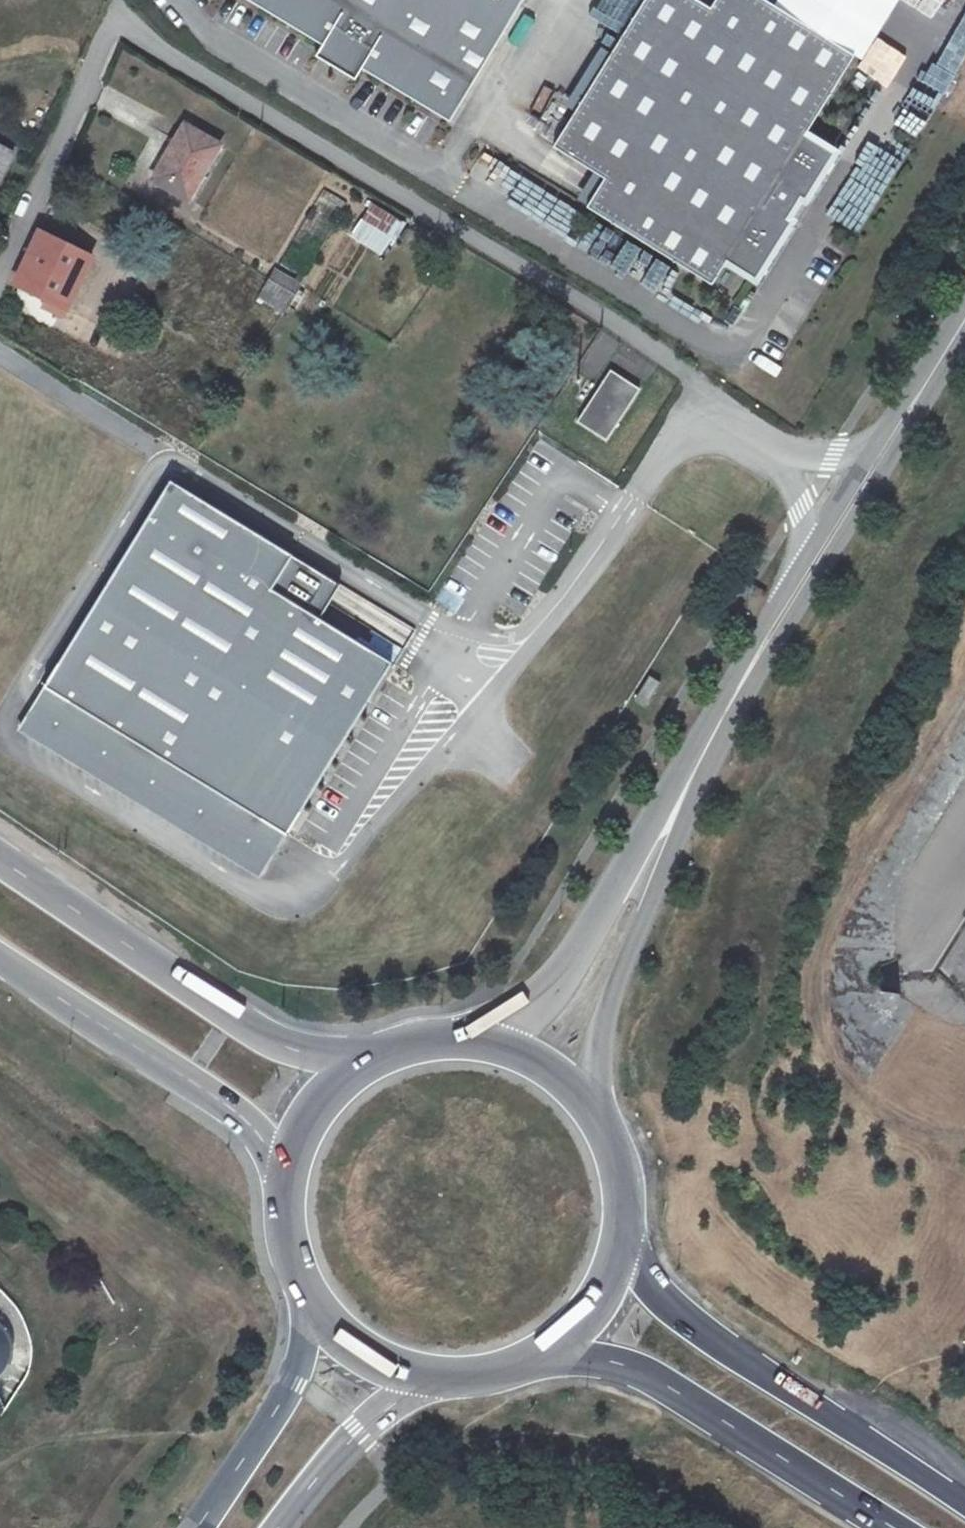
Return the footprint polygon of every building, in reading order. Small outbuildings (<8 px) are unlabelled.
[(448,114),(516,0),(258,0),(448,114)] [(855,50),(779,3),(775,0),(708,0),(638,0),(552,138),(603,170),(585,201),(710,278),(722,260),(755,280),(836,150),(805,131),(855,50)] [(779,3),(855,50),(865,55),(899,0),(781,0),(779,3)] [(185,125),(153,179),(185,199),(199,176),(201,177),(220,145),(185,125)] [(14,151),(0,144),(0,178),(14,151)] [(372,201),(348,234),(381,258),(405,226),(372,201)] [(39,231),(15,284),(46,299),(42,307),(62,317),(91,257),(39,231)] [(288,302),(299,284),(275,270),(265,289),(288,302)] [(288,302),(265,289),(261,297),(283,310),(288,302)] [(610,370),(577,422),(606,440),(639,389),(610,370)] [(48,689),(292,836),(396,665),(319,618),(339,585),(169,483),(48,689)]
